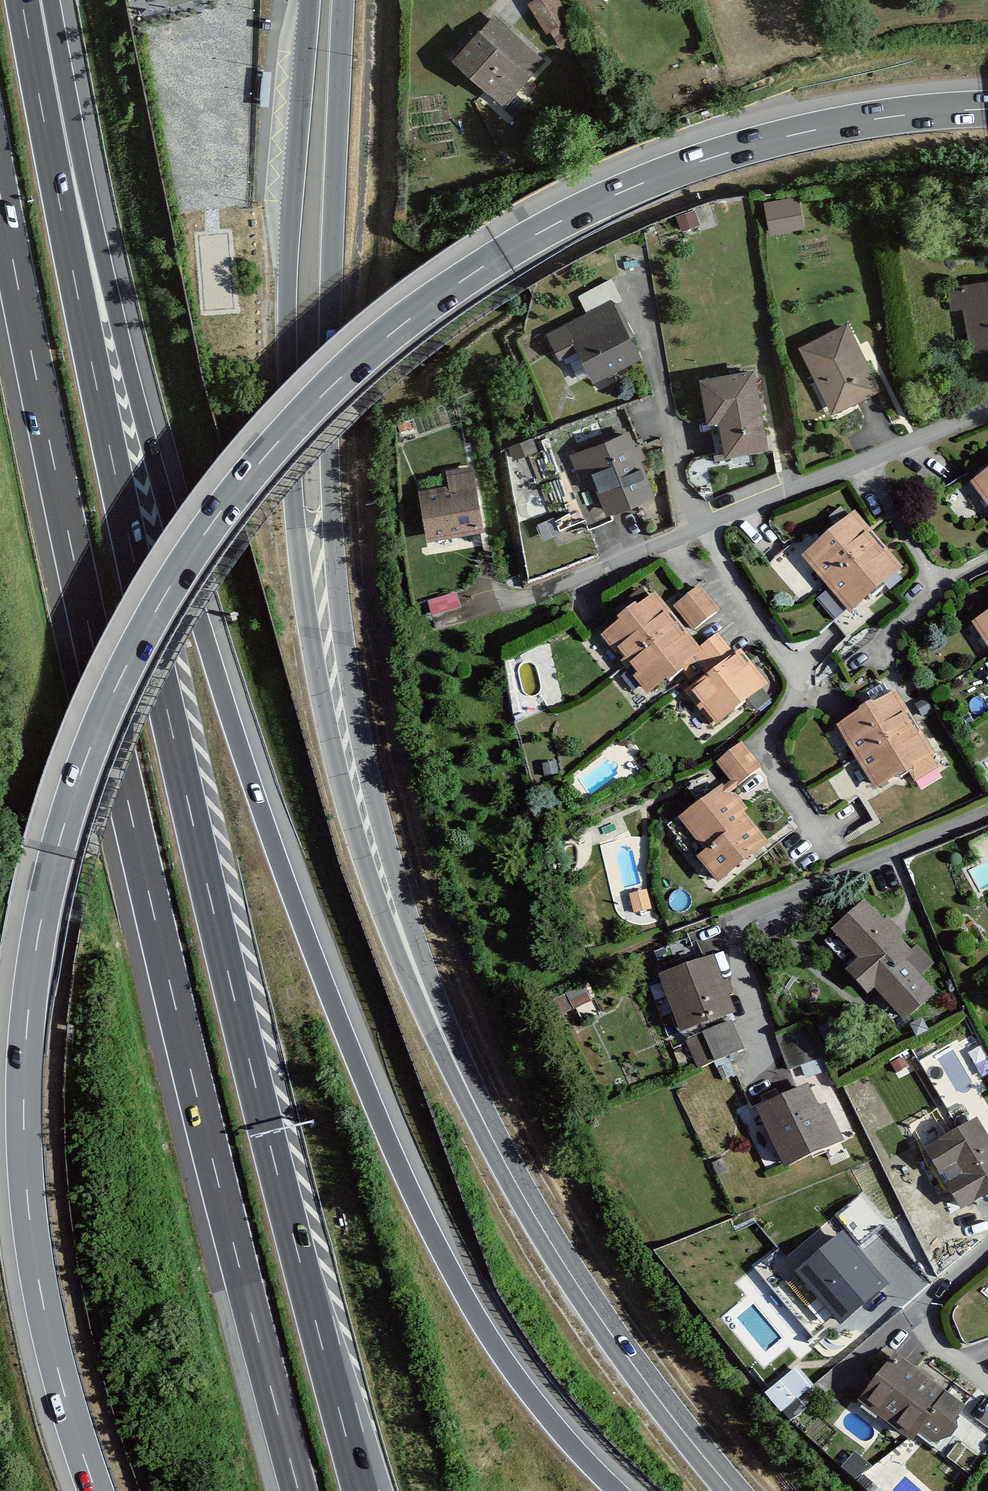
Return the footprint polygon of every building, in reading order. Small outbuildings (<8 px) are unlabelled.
[(549,30),(569,16),(559,0),(530,0),(549,30)] [(492,7),(447,57),(503,107),(548,57),(492,7)] [(764,199),(770,232),(804,227),(796,192),(764,199)] [(987,350),(987,280),(952,284),(960,353),(987,350)] [(611,300),(547,335),(563,364),(579,355),(595,384),(643,358),(611,300)] [(848,323),(800,348),(836,418),(885,394),(848,323)] [(758,367),(701,381),(720,462),(777,448),(758,367)] [(590,529),(657,498),(627,433),(560,463),(590,529)] [(430,548),(479,539),(467,469),(446,473),(448,485),(420,489),(430,548)] [(857,521),(811,562),(855,613),(902,572),(857,521)] [(718,611),(700,590),(678,608),(696,629),(718,611)] [(670,618),(657,602),(607,642),(652,697),(702,656),(688,639),(684,643),(666,621),(670,618)] [(739,663),(721,641),(699,659),(716,680),(695,698),(714,721),(730,708),(735,715),(768,688),(743,659),(739,663)] [(869,704),(841,722),(881,783),(933,749),(899,698),(875,714),(869,704)] [(743,746),(722,762),(738,783),(759,767),(743,746)] [(744,811),(726,787),(682,819),(708,853),(702,857),(720,881),(766,845),(741,813),(744,811)] [(882,923),(864,902),(834,929),(863,961),(851,972),(868,991),(875,985),(904,1017),(933,991),(904,959),(911,952),(897,936),(900,934),(887,919),(882,923)] [(711,955),(660,974),(680,1027),(731,1008),(711,955)] [(808,1024),(777,1036),(790,1068),(820,1055),(808,1024)] [(731,1026),(690,1046),(702,1070),(743,1050),(731,1026)] [(820,1085),(764,1109),(788,1165),(845,1141),(820,1085)] [(932,1144),(946,1169),(951,1166),(959,1180),(954,1183),(965,1203),(987,1190),(987,1122),(985,1116),(932,1144)] [(865,1221),(857,1228),(874,1248),(883,1241),(865,1221)] [(848,1234),(810,1265),(850,1312),(887,1281),(848,1234)] [(779,1279),(770,1287),(784,1312),(791,1308),(789,1291),(779,1279)] [(948,1395),(897,1357),(865,1399),(915,1437),(919,1431),(943,1449),(961,1424),(953,1418),(964,1404),(950,1393),(948,1395)] [(796,1366),(762,1395),(778,1414),(812,1385),(796,1366)] [(879,1460),(863,1446),(847,1465),(857,1476),(879,1460)]
